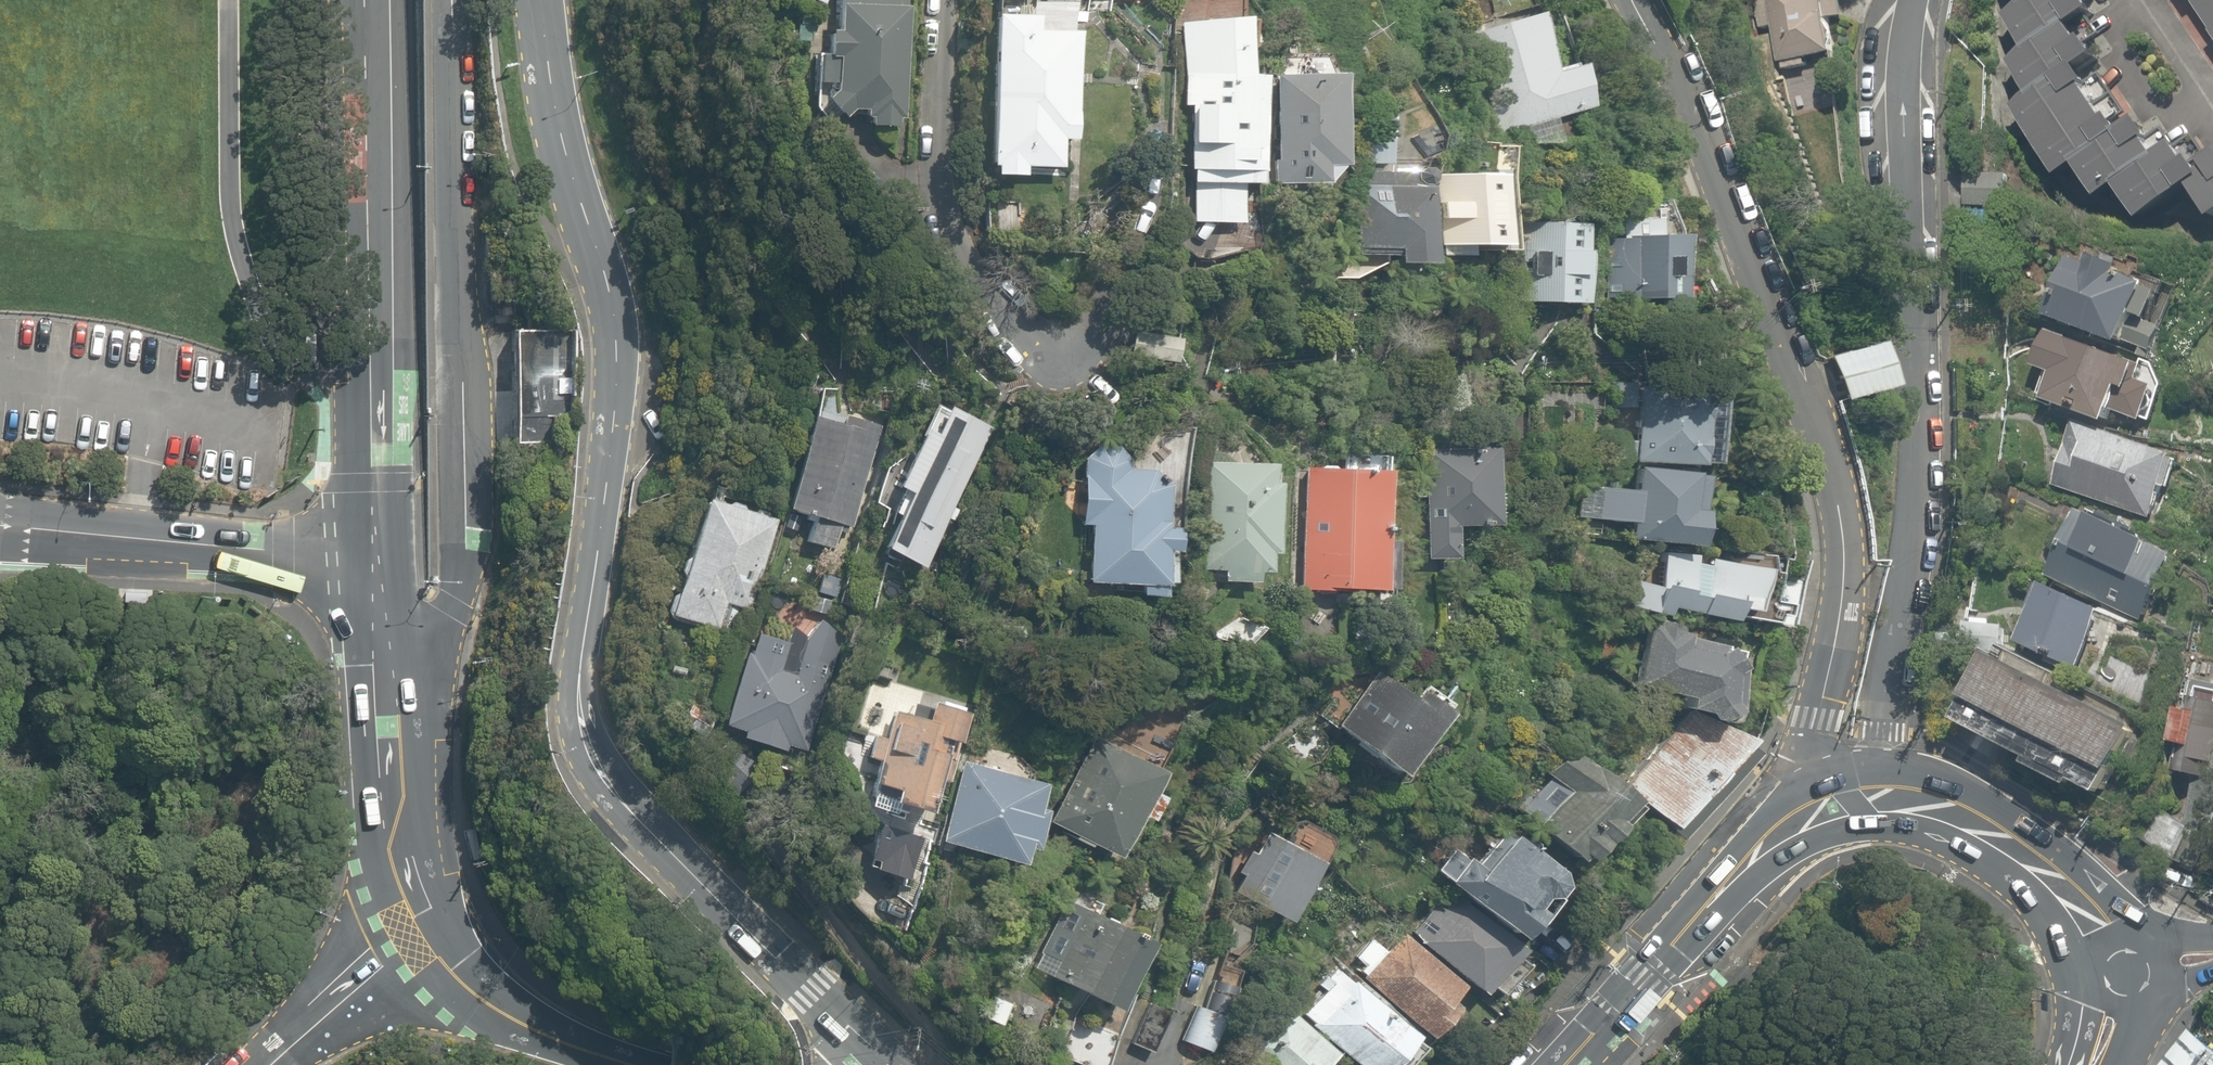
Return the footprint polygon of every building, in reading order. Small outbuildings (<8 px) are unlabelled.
[(833,26),(822,26),(822,59),(812,59),(811,81),(829,85),(817,98),(837,117),(846,108),(857,108),(859,123),(895,124),(898,0),(834,0),(833,26)] [(1839,52),(1833,17),(1846,15),(1843,0),(1757,0),(1761,29),(1775,27),(1781,63),(1784,63),(1785,70),(1809,66),(1808,58),(1839,52)] [(2034,7),(2013,21),(2036,54),(2017,66),(2039,99),(2023,110),(2067,176),(2085,164),(2107,197),(2109,196),(2113,203),(2130,193),(2147,219),(2199,183),(2212,203),(2212,173),(2211,174),(2203,162),(2212,156),(2199,136),(2180,148),(2168,130),(2157,136),(2149,123),(2130,135),(2122,121),(2132,115),(2106,75),(2095,82),(2087,70),(2106,58),(2096,43),(2105,36),(2093,18),(2102,12),(2094,0),(2029,0),(2034,7)] [(2212,39),(2212,0),(2187,0),(2212,39)] [(1543,61),(1527,8),(1456,29),(1486,128),(1510,127),(1516,140),(1545,137),(1539,115),(1570,103),(1558,58),(1543,61)] [(1032,15),(991,13),(985,175),(1018,176),(1019,164),(1054,165),(1055,137),(1069,138),(1073,31),(1031,29),(1032,15)] [(1240,17),(1182,20),(1182,101),(1190,101),(1188,167),(1192,169),(1192,220),(1239,224),(1242,183),(1256,183),(1259,76),(1245,75),(1240,17)] [(1341,74),(1278,73),(1278,184),(1321,185),(1321,165),(1342,166),(1341,74)] [(2014,175),(1970,172),(1968,205),(2012,208),(2014,175)] [(1503,174),(1436,174),(1434,244),(1502,244),(1503,174)] [(1392,262),(1426,263),(1428,186),(1353,184),(1351,253),(1392,254),(1392,262)] [(1518,300),(1587,301),(1590,251),(1585,251),(1586,223),(1520,221),(1518,300)] [(1605,234),(1606,298),(1683,296),(1681,233),(1605,234)] [(2072,258),(2052,315),(2128,342),(2129,340),(2146,346),(2143,356),(2152,359),(2155,351),(2157,351),(2166,326),(2147,320),(2148,317),(2152,319),(2164,286),(2123,272),(2126,264),(2095,253),(2091,263),(2076,257),(2075,259),(2072,258)] [(2145,363),(2053,329),(2040,366),(2052,371),(2044,394),(2049,396),(2049,399),(2114,423),(2118,411),(2147,422),(2152,410),(2156,407),(2157,405),(2157,402),(2158,399),(2156,397),(2160,387),(2143,380),(2148,365),(2145,364),(2145,363)] [(574,331),(511,331),(511,395),(511,445),(574,445),(574,331)] [(1874,338),(1828,355),(1844,399),(1889,383),(1874,338)] [(1718,464),(1720,393),(1639,386),(1637,408),(1619,406),(1617,438),(1611,437),(1609,459),(1635,462),(1702,467),(1702,462),(1718,464)] [(814,403),(783,506),(811,514),(806,540),(832,545),(838,523),(850,527),(881,423),(814,403)] [(932,403),(891,486),(905,494),(878,548),(915,566),(983,428),(932,403)] [(2076,424),(2055,485),(2154,518),(2155,514),(2159,515),(2166,494),(2164,493),(2166,486),(2172,488),(2182,460),(2176,458),(2177,454),(2105,429),(2103,433),(2076,424)] [(1423,556),(1451,555),(1451,524),(1490,523),(1489,448),(1458,448),(1457,441),(1423,441),(1421,449),(1423,556)] [(1091,448),(1076,458),(1073,527),(1084,528),(1082,586),(1136,589),(1135,598),(1161,600),(1163,555),(1174,556),(1175,532),(1165,530),(1166,489),(1151,473),(1123,469),(1123,460),(1110,447),(1091,448)] [(1268,463),(1201,462),(1199,569),(1223,570),(1222,583),(1254,584),(1254,572),(1263,572),(1265,552),(1270,554),(1274,482),(1267,481),(1268,463)] [(1691,472),(1635,466),(1632,489),(1581,484),(1576,515),(1627,521),(1626,538),(1696,548),(1700,513),(1697,509),(1701,476),(1691,472)] [(1302,467),(1298,589),(1376,590),(1382,470),(1302,467)] [(727,502),(706,496),(690,557),(684,557),(679,570),(683,575),(678,592),(672,594),(668,611),(671,615),(720,630),(727,604),(752,610),(779,517),(771,514),(770,509),(756,505),(753,510),(745,507),(743,500),(730,498),(727,502)] [(2099,516),(2083,509),(2051,575),(2143,621),(2176,553),(2155,544),(2157,540),(2099,514),(2099,516)] [(1760,563),(1659,550),(1655,581),(1634,578),(1630,607),(1785,628),(1791,581),(1758,577),(1760,563)] [(2078,668),(2107,609),(2050,583),(2049,585),(2047,583),(2034,610),(2037,611),(2022,641),(2078,668)] [(791,747),(802,751),(847,618),(765,590),(720,723),(740,730),(736,741),(787,758),(791,747)] [(125,591),(124,602),(146,603),(147,592),(125,591)] [(1682,697),(1680,707),(1729,718),(1746,641),(1652,620),(1636,687),(1682,697)] [(1977,695),(1965,719),(2039,758),(2036,764),(2077,786),(2080,780),(2105,793),(2139,726),(2106,708),(2111,701),(2004,645),(2000,654),(1988,649),(1984,655),(1990,659),(1973,693),(1977,695)] [(1398,778),(1454,707),(1417,679),(1408,690),(1373,663),(1327,723),(1398,778)] [(859,755),(875,761),(868,780),(893,789),(888,804),(936,821),(977,707),(874,670),(852,729),(866,734),(859,755)] [(2194,679),(2190,694),(2187,693),(2185,703),(2188,703),(2187,708),(2178,706),(2170,742),(2178,743),(2172,769),(2212,777),(2212,683),(2194,679)] [(1669,826),(1749,738),(1690,710),(1622,786),(1669,826)] [(1114,855),(1177,735),(1136,713),(1117,750),(1095,739),(1051,822),(1114,855)] [(1627,800),(1564,747),(1512,808),(1575,862),(1627,800)] [(1038,783),(961,761),(938,842),(1015,864),(1038,783)] [(2201,832),(2159,806),(2140,836),(2182,862),(2201,832)] [(926,827),(878,813),(861,867),(910,882),(926,827)] [(1276,920),(1329,839),(1293,815),(1278,838),(1261,827),(1223,885),(1276,920)] [(1565,880),(1510,834),(1486,862),(1459,839),(1432,872),(1513,941),(1565,880)] [(1520,972),(1438,897),(1419,917),(1428,925),(1417,937),(1480,994),(1486,987),(1497,997),(1520,972)] [(1147,943),(1066,902),(1031,969),(1112,1010),(1147,943)] [(1343,962),(1420,1028),(1424,1031),(1429,1036),(1467,994),(1400,935),(1386,951),(1368,935),(1343,962)] [(1343,962),(1334,953),(1308,982),(1318,990),(1298,1013),(1357,1064),(1393,1064),(1424,1031),(1420,1028),(1343,962)] [(1176,1008),(1146,993),(1123,1040),(1153,1055),(1176,1008)] [(1284,1008),(1247,1049),(1264,1064),(1327,1064),(1336,1055),(1284,1008)] [(2194,1030),(2166,1064),(2212,1064),(2212,1045),(2194,1030)]
